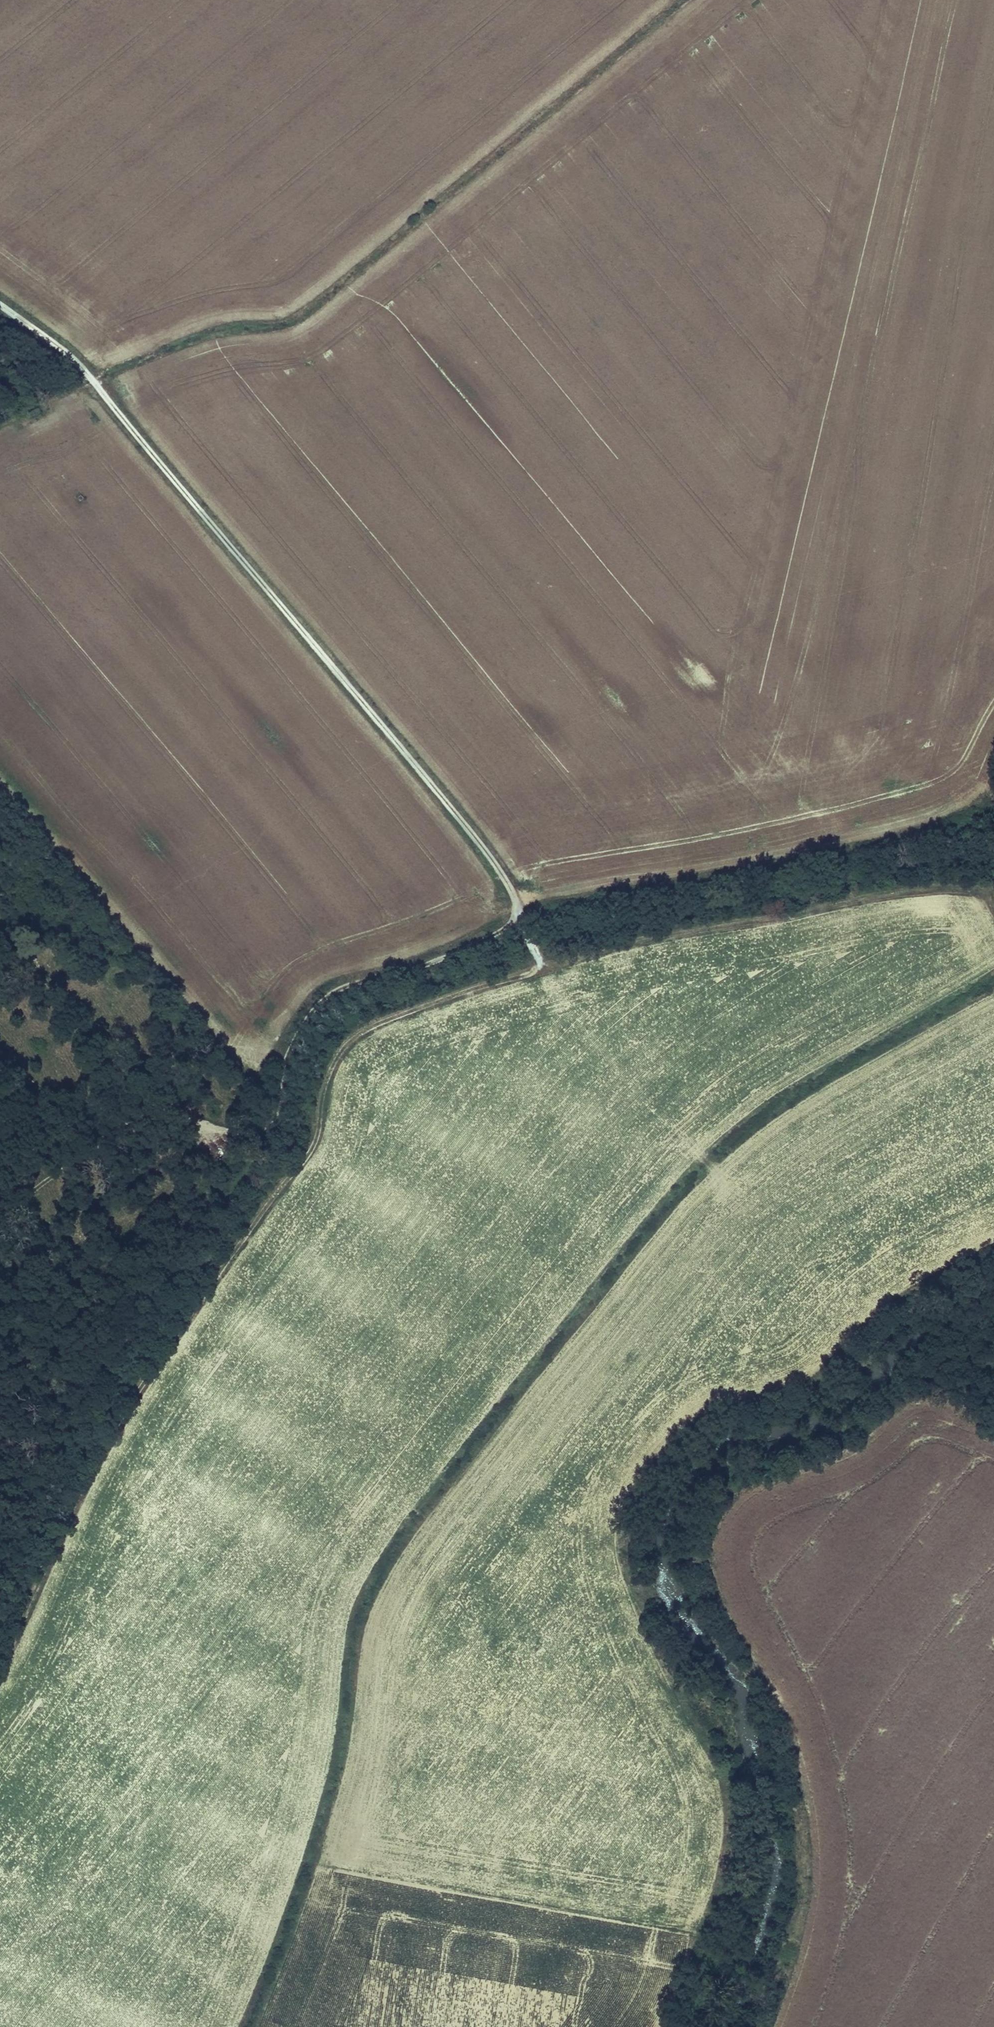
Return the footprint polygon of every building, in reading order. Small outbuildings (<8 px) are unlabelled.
[(29,399),(29,415),(39,415),(38,399),(29,399)]
